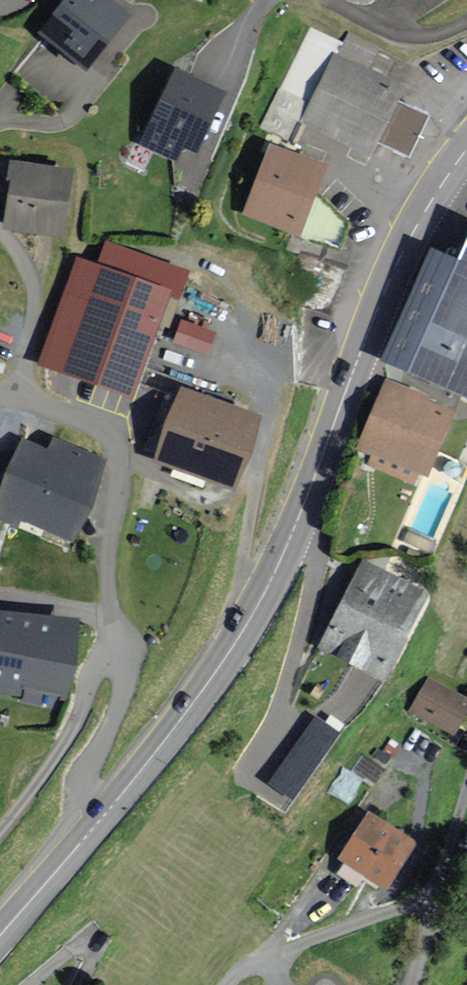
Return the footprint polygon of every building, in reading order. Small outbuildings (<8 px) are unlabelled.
[(116,0),(63,0),(40,31),(94,71),(136,15),(116,0)] [(402,82),(338,53),(306,123),(366,150),(373,135),(412,153),(430,113),(396,97),(402,82)] [(175,67),(140,144),(174,159),(180,145),(193,151),(222,87),(175,67)] [(324,165),(271,145),(245,212),(299,233),(324,165)] [(73,169),(13,161),(4,227),(64,236),(73,169)] [(456,258),(436,249),(386,358),(466,395),(466,235),(456,258)] [(173,290),(75,254),(35,362),(133,398),(173,290)] [(213,350),(218,324),(181,316),(175,342),(213,350)] [(451,408),(388,383),(362,447),(373,451),(369,462),(410,478),(414,467),(425,471),(451,408)] [(262,416),(180,387),(154,460),(236,489),(262,416)] [(25,441),(0,497),(0,517),(14,523),(18,514),(69,536),(102,460),(56,440),(51,452),(25,441)] [(361,561),(357,567),(319,643),(387,677),(428,594),(361,561)] [(71,627),(72,623),(0,614),(0,689),(27,692),(25,702),(54,705),(55,694),(63,695),(71,627)] [(427,677),(409,711),(458,736),(466,718),(466,698),(427,677)] [(336,733),(316,719),(272,784),(292,798),(336,733)] [(411,841),(368,816),(342,858),(384,884),(411,841)]
